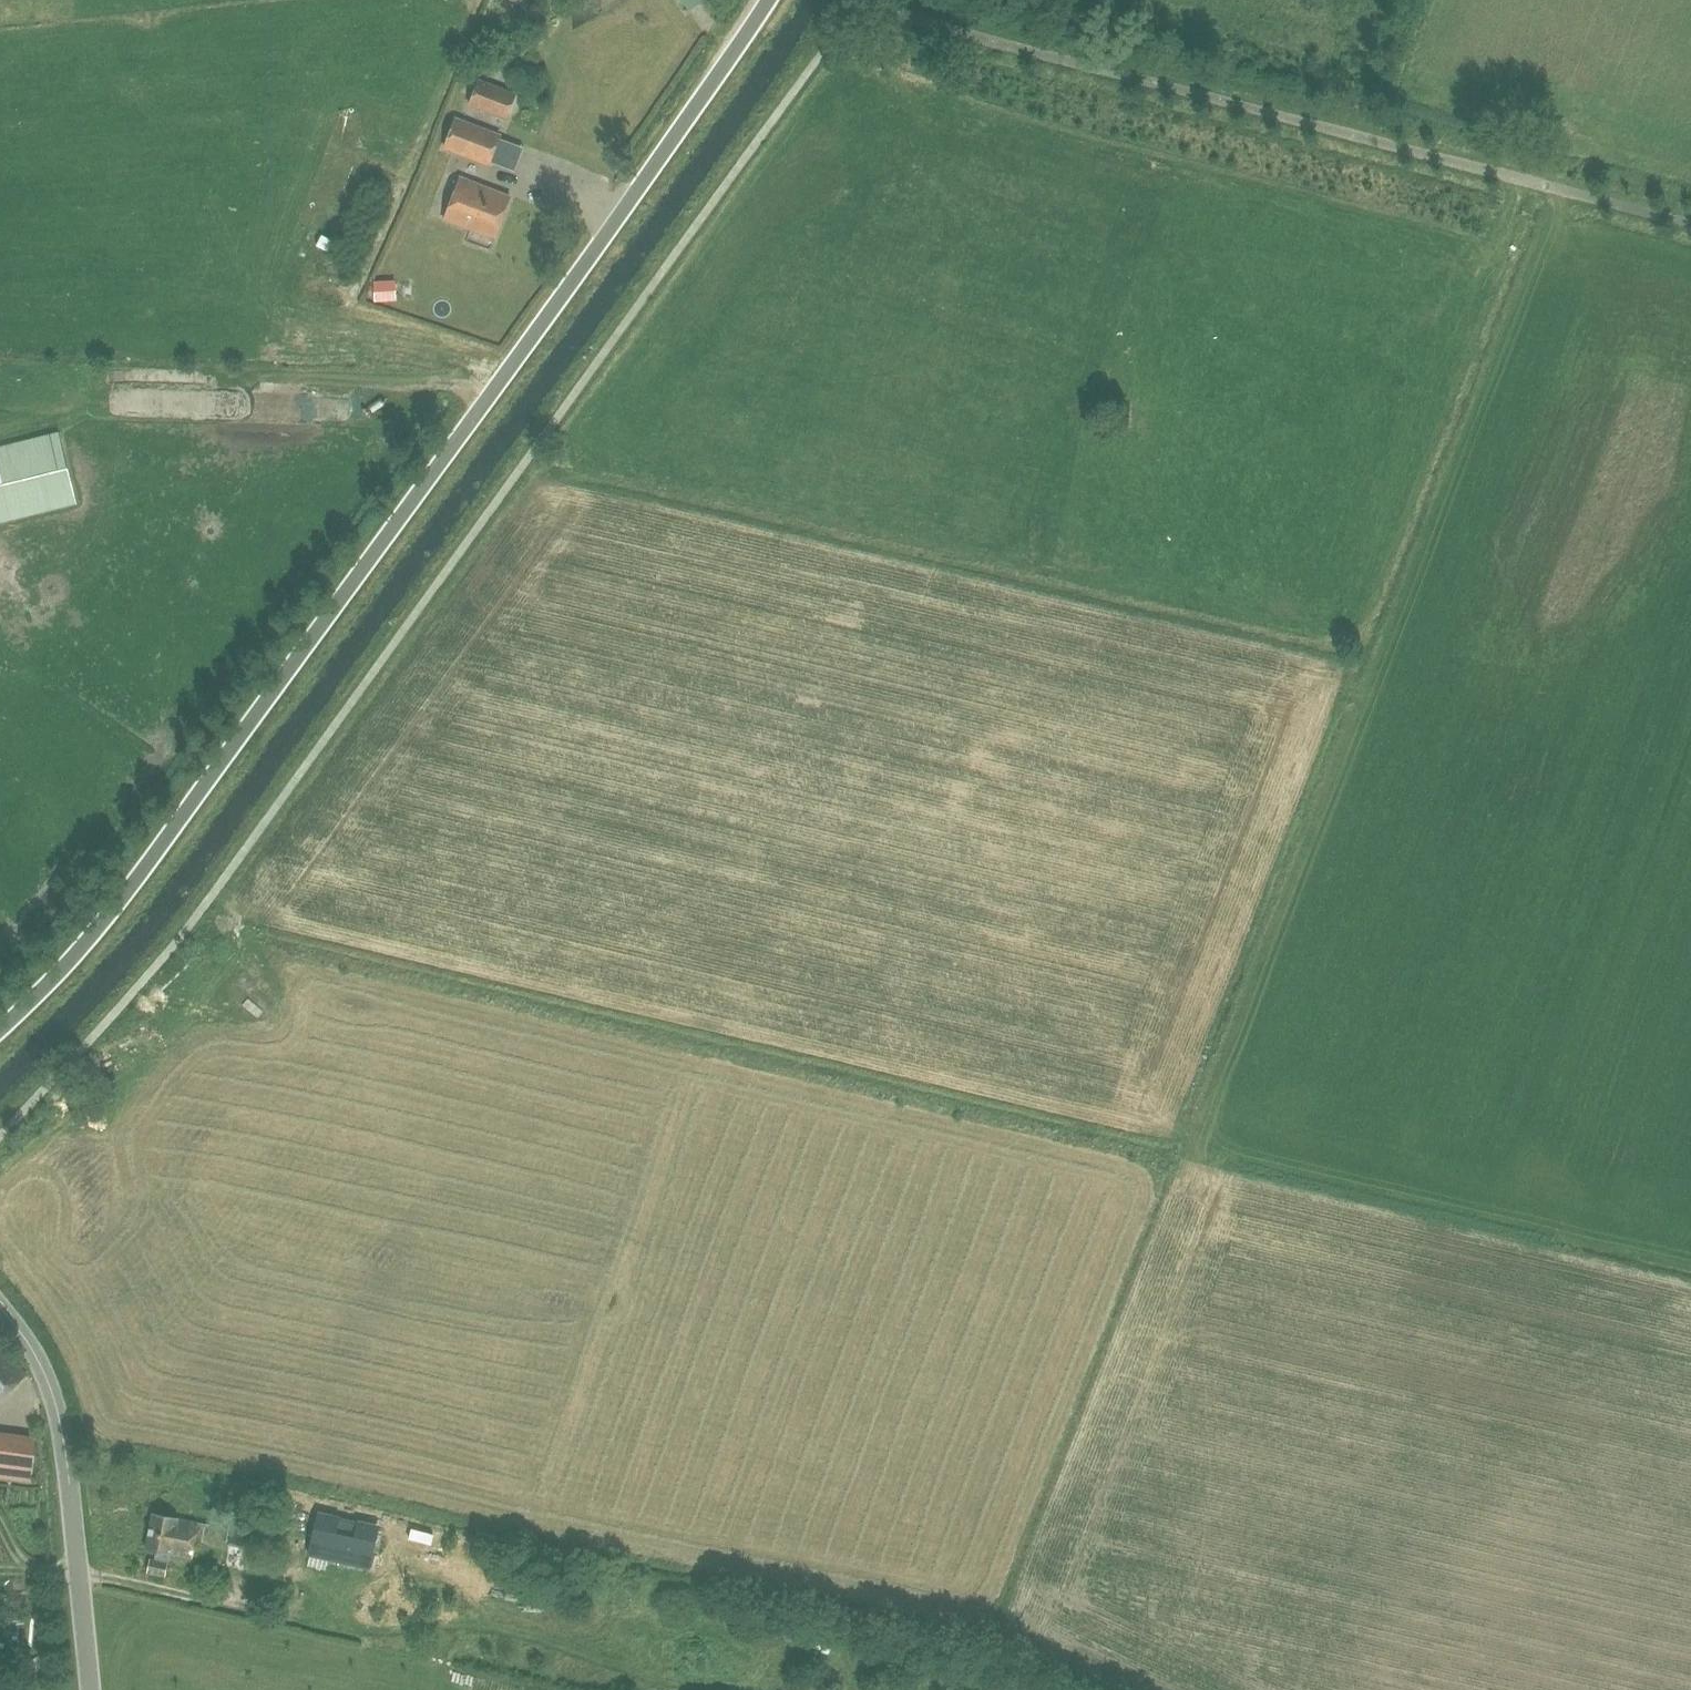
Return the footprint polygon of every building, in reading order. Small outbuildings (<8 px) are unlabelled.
[(595,0),(576,0),(577,9),(596,7),(595,0)] [(483,71),(473,96),(510,110),(520,85),(483,71)] [(501,135),(455,116),(444,149),(490,166),(501,135)] [(494,238),(510,196),(461,178),(445,220),(494,238)] [(392,281),(374,282),(375,300),(392,299),(392,281)] [(0,447),(0,522),(77,503),(60,433),(0,447)] [(0,1345),(0,1396),(25,1375),(0,1345)] [(34,1456),(4,1452),(6,1433),(0,1433),(0,1477),(31,1481),(34,1456)] [(165,1576),(169,1554),(192,1558),(194,1546),(200,1547),(204,1524),(152,1514),(146,1549),(155,1551),(154,1558),(150,1558),(147,1572),(165,1576)] [(318,1515),(309,1556),(369,1569),(378,1528),(318,1515)] [(244,1571),(253,1528),(232,1524),(223,1567),(244,1571)]
